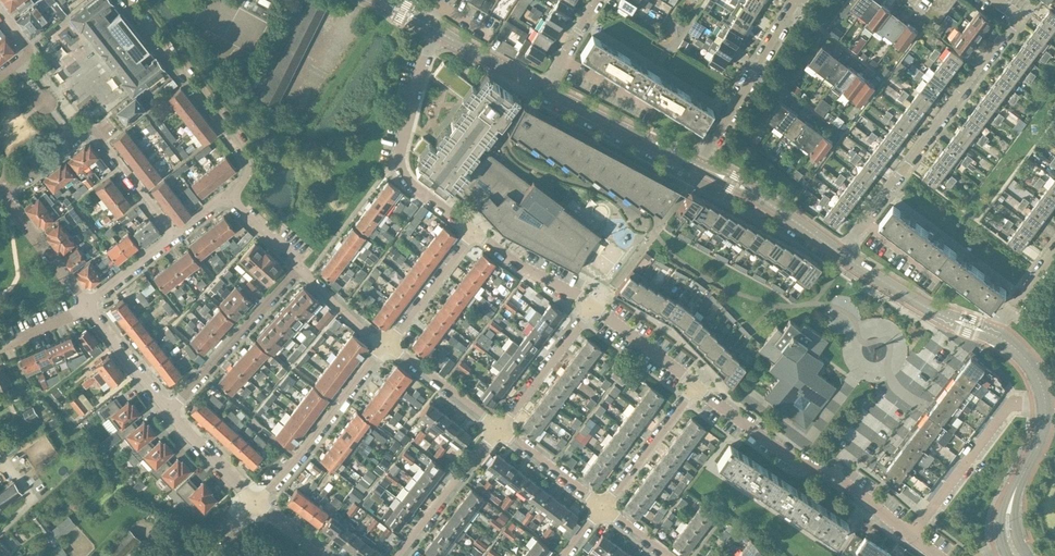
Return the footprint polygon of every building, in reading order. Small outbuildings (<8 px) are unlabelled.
[(4,6),(6,6),(9,11),(17,5),(22,10),(33,1),(32,0),(0,0),(4,6)] [(122,82),(132,95),(145,84),(147,86),(154,81),(166,71),(155,56),(152,58),(146,51),(149,49),(119,11),(117,13),(112,6),(114,4),(111,0),(88,0),(82,5),(83,7),(70,17),(80,30),(81,29),(82,28),(123,81),(122,82)] [(266,75),(265,76),(270,78),(260,98),(275,106),(327,4),(318,0),(309,0),(305,8),(288,0),(284,0),(284,1),(279,11),(294,19),(266,75)] [(492,3),(487,0),(485,0),(480,8),(486,11),(492,3)] [(564,0),(553,0),(555,2),(551,8),(565,16),(572,5),(564,0)] [(639,1),(637,0),(621,0),(618,4),(632,12),(636,5),(647,12),(650,7),(644,4),(639,1)] [(715,1),(713,0),(709,0),(703,9),(709,12),(715,1)] [(744,4),(757,12),(764,1),(762,0),(737,0),(738,1),(744,4)] [(838,12),(844,16),(850,7),(851,7),(859,14),(870,0),(847,0),(838,12)] [(859,14),(868,21),(881,3),(878,0),(870,0),(859,14)] [(925,13),(938,23),(956,0),(935,0),(925,13)] [(56,2),(50,7),(54,13),(61,8),(56,2)] [(881,3),(868,21),(877,27),(890,10),(881,3)] [(744,4),(737,15),(750,23),(757,12),(744,4)] [(35,5),(16,20),(17,22),(16,23),(20,27),(21,26),(22,28),(41,13),(35,5)] [(537,8),(534,12),(539,16),(542,11),(537,8)] [(551,8),(545,19),(558,27),(565,16),(551,8)] [(890,10),(877,27),(886,34),(898,16),(890,10)] [(978,10),(970,21),(984,32),(992,20),(978,10)] [(1042,20),(1054,29),(1054,28),(1054,14),(1049,10),(1042,20)] [(536,20),(539,16),(534,12),(531,17),(536,20)] [(715,17),(743,34),(750,23),(737,15),(732,12),(728,19),(723,16),(721,20),(715,17)] [(41,13),(22,28),(29,37),(42,27),(41,25),(47,20),(41,13)] [(898,16),(886,34),(894,40),(907,22),(898,16)] [(717,34),(723,37),(736,46),(743,34),(715,17),(712,21),(716,24),(721,27),(717,34)] [(545,19),(538,31),(551,38),(558,27),(545,19)] [(936,30),(940,33),(949,22),(944,19),(936,30)] [(696,20),(689,31),(698,37),(705,26),(696,20)] [(1042,20),(1034,30),(1046,39),(1054,29),(1042,20)] [(958,30),(975,42),(984,32),(970,21),(962,32),(958,29),(958,30)] [(907,22),(894,40),(903,47),(916,29),(907,22)] [(647,27),(654,31),(656,27),(650,23),(647,27)] [(7,57),(12,52),(14,51),(16,49),(15,47),(14,47),(0,28),(0,48),(7,57)] [(834,35),(839,38),(843,33),(839,30),(834,35)] [(967,54),(975,42),(958,30),(950,41),(967,54)] [(1034,30),(1026,40),(1038,50),(1046,39),(1034,30)] [(538,31),(531,41),(544,50),(551,38),(538,31)] [(531,57),(537,61),(544,50),(531,41),(525,38),(520,35),(517,39),(522,42),(518,49),(519,50),(515,56),(527,64),(531,57)] [(592,35),(580,54),(610,73),(622,54),(592,35)] [(705,42),(729,57),(736,46),(723,37),(719,44),(708,37),(705,42)] [(713,53),(709,60),(722,68),(729,57),(705,42),(698,38),(695,42),(702,46),(713,53)] [(1026,40),(1018,51),(1030,61),(1038,50),(1026,40)] [(683,41),(679,47),(684,50),(688,43),(683,41)] [(857,53),(861,47),(855,43),(851,49),(857,53)] [(822,45),(809,63),(818,69),(831,52),(822,45)] [(935,48),(932,52),(938,56),(941,52),(935,48)] [(951,49),(943,60),(955,69),(963,59),(951,49)] [(1046,50),(1043,54),(1048,58),(1051,54),(1046,50)] [(1018,51),(1010,61),(1023,70),(1030,61),(1018,51)] [(831,52),(818,69),(826,76),(839,58),(831,52)] [(863,52),(860,56),(865,60),(868,56),(863,52)] [(932,52),(929,56),(934,60),(938,56),(932,52)] [(909,53),(905,58),(910,62),(913,57),(909,53)] [(622,54),(610,73),(640,92),(652,72),(622,54)] [(1040,58),(1045,62),(1048,58),(1043,54),(1040,58)] [(839,58),(826,76),(835,82),(848,65),(839,58)] [(869,62),(876,67),(879,63),(873,58),(869,62)] [(56,68),(48,59),(44,63),(52,72),(56,68)] [(943,60),(935,70),(947,79),(955,69),(943,60)] [(1010,61),(1002,72),(1014,81),(1023,70),(1010,61)] [(486,76),(477,88),(443,62),(434,75),(468,100),(434,145),(422,137),(413,149),(424,158),(415,170),(427,179),(426,180),(431,184),(432,182),(444,191),(453,179),(456,182),(457,181),(459,183),(473,169),(487,151),(507,124),(510,126),(519,106),(517,104),(512,101),(515,98),(503,88),(502,90),(498,87),(499,85),(486,76)] [(843,89),(857,71),(848,65),(835,82),(835,83),(832,88),(840,94),(844,89),(843,89)] [(880,75),(884,79),(891,70),(886,66),(880,75)] [(932,74),(927,81),(939,90),(947,79),(935,70),(930,67),(927,70),(932,74)] [(857,71),(843,89),(844,89),(852,95),(865,78),(857,71)] [(1031,71),(1027,75),(1032,79),(1036,75),(1031,71)] [(652,72),(640,92),(670,110),(682,91),(652,72)] [(1002,72),(994,82),(1007,91),(1014,81),(1002,72)] [(917,73),(913,77),(919,81),(922,77),(917,73)] [(251,90),(256,81),(251,78),(246,87),(251,90)] [(865,78),(852,95),(861,102),(874,85),(865,78)] [(155,80),(148,86),(152,91),(159,86),(155,80)] [(927,81),(919,91),(931,100),(939,90),(927,81)] [(994,82),(986,93),(998,102),(1007,91),(994,82)] [(791,90),(797,94),(802,89),(795,84),(791,90)] [(167,98),(176,110),(189,99),(180,88),(167,98)] [(682,91),(670,110),(700,129),(712,110),(682,91)] [(919,91),(911,102),(923,111),(931,100),(919,91)] [(979,102),(991,112),(998,102),(986,93),(979,102)] [(1014,104),(1017,100),(1012,95),(1008,100),(1014,104)] [(123,123),(125,121),(126,122),(143,108),(138,101),(139,100),(135,96),(116,111),(120,116),(119,117),(123,123)] [(176,110),(185,121),(198,110),(189,99),(176,110)] [(766,118),(776,125),(789,108),(780,100),(766,118)] [(530,107),(531,107),(522,102),(519,106),(510,126),(508,128),(515,134),(517,131),(530,142),(532,140),(545,151),(547,148),(560,159),(562,157),(576,168),(577,166),(590,177),(593,174),(606,184),(608,182),(621,192),(623,190),(636,200),(638,198),(651,208),(653,206),(660,211),(677,188),(669,182),(668,184),(654,174),(653,176),(639,166),(637,168),(624,158),(622,160),(609,150),(607,152),(593,142),(592,144),(578,134),(577,136),(563,125),(561,128),(548,117),(546,120),(530,107)] [(911,102),(903,112),(915,121),(923,111),(911,102)] [(979,102),(970,114),(983,123),(991,112),(979,102)] [(817,110),(823,115),(827,110),(821,105),(817,110)] [(789,108),(776,125),(784,132),(798,114),(789,108)] [(158,116),(153,109),(148,113),(153,120),(158,116)] [(185,121),(194,132),(207,122),(198,110),(185,121)] [(888,110),(884,115),(890,119),(893,114),(888,110)] [(825,117),(832,122),(836,117),(829,111),(825,117)] [(903,112),(895,122),(907,132),(915,121),(903,112)] [(798,114),(784,132),(793,138),(806,121),(798,114)] [(970,114),(962,124),(975,133),(983,123),(970,114)] [(998,125),(1001,120),(996,116),(993,121),(998,125)] [(161,129),(167,136),(171,132),(162,120),(157,124),(161,128),(161,129)] [(806,121),(793,138),(802,145),(815,127),(806,121)] [(194,132),(203,143),(216,133),(207,122),(194,132)] [(895,122),(887,133),(900,142),(907,132),(895,122)] [(1022,128),(1017,123),(1013,128),(1019,133),(1022,128)] [(962,124),(954,135),(967,144),(975,133),(962,124)] [(815,127),(802,145),(810,151),(824,134),(815,127)] [(112,140),(122,152),(134,142),(125,130),(112,140)] [(872,131),(869,135),(874,140),(878,135),(872,131)] [(176,138),(171,132),(167,136),(172,142),(176,138)] [(887,133),(879,143),(892,153),(900,142),(887,133)] [(983,133),(980,138),(985,142),(988,137),(983,133)] [(824,134),(810,151),(819,158),(820,158),(823,160),(834,145),(831,143),(833,141),(824,134)] [(869,135),(866,139),(871,144),(874,140),(869,135)] [(954,135),(947,145),(959,155),(967,144),(954,135)] [(164,139),(159,143),(164,150),(169,146),(164,139)] [(122,152),(130,163),(143,153),(134,142),(122,152)] [(77,150),(88,164),(94,160),(97,164),(103,160),(89,143),(86,146),(85,146),(84,146),(83,145),(77,150)] [(195,148),(191,143),(185,149),(188,153),(195,148)] [(879,143),(871,154),(884,163),(892,153),(879,143)] [(208,144),(201,150),(205,154),(212,149),(208,144)] [(939,155),(951,165),(959,155),(947,145),(939,155)] [(184,159),(189,155),(183,148),(179,151),(184,159)] [(1035,148),(1032,151),(1041,158),(1044,154),(1037,149),(1035,148)] [(68,161),(77,173),(81,177),(86,173),(82,169),(88,164),(77,150),(71,155),(71,157),(71,158),(68,161)] [(201,150),(194,155),(198,160),(205,154),(201,150)] [(535,181),(533,185),(487,151),(473,169),(459,183),(457,184),(494,224),(493,227),(509,239),(511,236),(577,270),(586,251),(600,233),(559,202),(560,200),(535,181)] [(856,152),(853,156),(858,160),(862,156),(856,152)] [(130,163),(139,174),(152,165),(143,153),(130,163)] [(771,153),(768,156),(775,161),(777,158),(771,153)] [(871,154),(863,164),(876,174),(884,163),(871,154)] [(939,155),(931,165),(943,175),(951,165),(939,155)] [(214,165),(225,177),(235,169),(225,156),(214,165)] [(776,163),(783,168),(787,163),(780,158),(776,163)] [(966,166),(969,162),(964,158),(961,163),(966,166)] [(186,162),(179,167),(183,172),(189,166),(186,162)] [(53,169),(64,183),(70,179),(73,183),(78,179),(75,175),(65,163),(62,165),(61,165),(59,165),(53,169)] [(863,164),(856,175),(868,184),(876,174),(863,164)] [(139,174),(148,186),(161,176),(152,165),(139,174)] [(203,173),(213,186),(225,177),(214,165),(203,173)] [(935,186),(943,175),(931,165),(923,177),(935,186)] [(787,171),(792,175),(796,170),(791,166),(787,171)] [(179,167),(172,173),(176,177),(183,172),(179,167)] [(58,188),(64,183),(53,169),(47,174),(47,176),(47,177),(43,180),(53,192),(54,191),(58,196),(61,192),(58,188)] [(191,183),(201,196),(213,186),(203,173),(191,183)] [(856,175),(848,185),(860,194),(868,184),(856,175)] [(952,175),(948,179),(954,183),(957,179),(952,175)] [(82,181),(83,181),(87,187),(88,188),(94,184),(93,182),(88,176),(82,181)] [(1040,176),(1036,181),(1041,185),(1045,180),(1040,176)] [(109,177),(95,188),(102,197),(117,187),(109,177)] [(840,185),(843,181),(838,177),(834,181),(840,185)] [(151,189),(160,201),(173,191),(163,179),(151,189)] [(945,183),(950,187),(954,183),(948,179),(945,183)] [(1047,189),(1054,195),(1054,180),(1054,179),(1047,189)] [(77,185),(82,191),(87,187),(83,181),(77,185)] [(387,181),(379,192),(391,201),(400,190),(387,181)] [(848,185),(840,196),(852,205),(860,194),(848,185)] [(183,190),(189,196),(193,193),(188,186),(183,190)] [(117,187),(102,197),(109,206),(123,195),(117,187)] [(1052,208),(1054,203),(1054,195),(1047,189),(1040,198),(1052,208)] [(25,208),(33,218),(52,203),(54,202),(45,191),(38,197),(38,196),(36,198),(34,195),(30,198),(32,201),(26,206),(26,207),(25,208)] [(160,201),(169,213),(182,203),(173,191),(160,201)] [(379,192),(371,202),(383,212),(391,201),(379,192)] [(683,220),(701,198),(691,192),(675,214),(683,220)] [(194,203),(199,200),(193,193),(189,196),(194,203)] [(824,194),(821,198),(826,202),(830,198),(824,194)] [(123,195),(109,206),(115,215),(130,204),(123,195)] [(840,196),(832,206),(844,215),(852,205),(840,196)] [(1021,201),(1026,205),(1029,201),(1024,197),(1021,201)] [(82,207),(85,210),(97,201),(94,198),(82,207)] [(694,224),(710,203),(701,198),(683,220),(684,221),(688,215),(695,221),(693,224),(694,224)] [(1040,198),(1031,209),(1044,218),(1052,208),(1040,198)] [(64,201),(63,202),(69,210),(73,206),(70,202),(67,205),(64,201)] [(97,201),(85,210),(88,214),(99,204),(97,201)] [(397,205),(402,209),(410,215),(417,206),(411,201),(408,206),(400,201),(396,205),(397,205)] [(1021,201),(1017,206),(1023,210),(1026,205),(1021,201)] [(371,202),(363,213),(375,222),(383,212),(371,202)] [(52,203),(33,218),(38,224),(40,225),(41,224),(43,228),(56,218),(54,217),(59,213),(52,203)] [(177,224),(190,214),(182,203),(169,213),(177,224)] [(702,231),(719,208),(710,203),(694,224),(702,231)] [(398,213),(402,209),(397,205),(396,205),(393,209),(398,213)] [(893,205),(880,223),(908,244),(922,226),(893,205)] [(77,211),(74,206),(68,211),(72,215),(77,211)] [(832,206),(824,217),(836,226),(844,215),(832,206)] [(715,231),(729,213),(719,208),(702,231),(707,225),(715,231)] [(1031,209),(1023,220),(1035,229),(1044,218),(1031,209)] [(355,224),(353,225),(366,235),(367,233),(375,222),(363,213),(355,224)] [(724,236),(738,218),(729,213),(715,231),(715,232),(716,230),(724,236)] [(100,221),(106,229),(114,223),(108,215),(100,221)] [(416,215),(410,223),(415,227),(421,219),(416,215)] [(214,223),(225,237),(234,230),(223,216),(214,223)] [(47,237),(52,243),(67,231),(62,225),(67,222),(63,217),(59,221),(58,220),(45,230),(48,234),(48,235),(47,237)] [(733,241),(747,223),(738,218),(724,236),(724,237),(725,235),(733,241)] [(140,223),(151,238),(159,232),(150,220),(145,223),(143,221),(140,223)] [(1023,220),(1015,230),(1028,239),(1035,229),(1023,220)] [(665,227),(670,231),(674,226),(669,222),(665,227)] [(1007,230),(1010,226),(1005,222),(1002,227),(1007,230)] [(143,244),(151,238),(140,223),(136,227),(138,229),(134,232),(143,244)] [(205,230),(217,244),(225,237),(214,223),(205,230)] [(742,246),(757,228),(747,223),(733,241),(734,242),(735,240),(742,246)] [(442,225),(435,236),(447,246),(455,235),(442,225)] [(107,230),(112,235),(116,232),(111,226),(107,230)] [(380,226),(376,230),(380,234),(384,229),(380,226)] [(922,226),(908,244),(936,266),(950,248),(922,226)] [(352,227),(344,238),(356,247),(364,236),(352,227)] [(752,251),(766,233),(757,228),(742,246),(743,247),(744,245),(752,251)] [(197,236),(209,249),(217,244),(205,230),(197,236)] [(382,234),(391,241),(394,236),(386,230),(382,234)] [(1007,241),(1020,250),(1028,239),(1015,230),(1007,241)] [(67,231),(52,243),(57,250),(57,249),(59,250),(60,249),(62,253),(76,243),(76,242),(80,239),(76,233),(72,237),(67,231)] [(761,256),(775,238),(766,233),(752,251),(752,252),(753,250),(761,256)] [(117,242),(126,255),(137,246),(127,234),(117,242)] [(419,240),(414,235),(411,239),(417,244),(419,240)] [(188,243),(199,257),(209,249),(197,236),(188,243)] [(229,242),(237,252),(241,248),(248,240),(243,236),(237,243),(233,239),(229,242)] [(435,236),(427,246),(440,255),(447,246),(435,236)] [(344,238),(336,248),(348,258),(356,247),(344,238)] [(770,261),(784,243),(775,238),(761,256),(762,257),(763,255),(770,261)] [(107,250),(113,258),(117,262),(126,255),(117,242),(107,250)] [(235,255),(237,252),(229,242),(226,245),(235,255)] [(236,262),(245,271),(264,250),(264,249),(263,250),(258,245),(258,246),(254,242),(236,262)] [(777,270),(794,248),(784,243),(770,261),(771,262),(772,260),(779,266),(776,269),(777,270)] [(77,247),(63,258),(73,269),(86,259),(97,250),(94,245),(87,250),(87,251),(83,254),(77,247)] [(361,251),(366,255),(368,254),(369,255),(368,255),(376,261),(385,249),(380,246),(374,253),(365,247),(361,251)] [(420,255),(432,265),(440,255),(427,246),(420,255)] [(336,248),(328,259),(340,268),(348,258),(336,248)] [(786,276),(803,253),(794,248),(777,270),(786,276)] [(950,248),(936,266),(964,287),(978,269),(950,248)] [(179,256),(190,270),(199,263),(187,249),(179,256)] [(264,250),(245,271),(254,279),(257,275),(273,258),(264,250)] [(366,256),(366,255),(361,251),(358,256),(370,265),(373,261),(367,256),(366,256)] [(214,254),(223,264),(224,263),(216,253),(214,254)] [(482,253),(474,263),(487,272),(494,262),(482,253)] [(810,261),(811,259),(803,253),(786,276),(791,270),(798,276),(794,280),(795,281),(797,278),(810,261)] [(217,261),(221,265),(223,264),(214,254),(209,258),(213,263),(217,261)] [(111,259),(108,255),(101,260),(105,264),(111,259)] [(420,255),(411,267),(424,276),(432,265),(420,255)] [(171,262),(182,277),(190,270),(179,256),(171,262)] [(273,258),(257,275),(266,283),(281,267),(277,264),(278,263),(273,258)] [(320,270),(332,279),(329,283),(337,290),(341,285),(332,279),(340,268),(328,259),(320,270)] [(797,278),(795,281),(804,287),(820,265),(811,259),(810,261),(797,278)] [(78,274),(77,275),(76,275),(81,281),(95,269),(96,271),(104,265),(101,261),(94,267),(89,262),(77,271),(78,274)] [(163,269),(174,283),(182,277),(171,262),(163,269)] [(216,272),(222,267),(219,263),(213,267),(216,272)] [(474,263),(466,274),(479,283),(487,272),(474,263)] [(95,269),(81,281),(85,287),(87,285),(88,287),(101,277),(99,275),(107,269),(104,265),(96,271),(95,269)] [(411,267),(402,278),(415,288),(424,276),(411,267)] [(349,268),(346,272),(351,276),(354,272),(349,268)] [(153,276),(164,290),(174,283),(163,269),(153,276)] [(978,269),(964,287),(992,308),(1006,290),(978,269)] [(223,275),(227,278),(231,274),(227,270),(223,275)] [(625,298),(641,276),(632,270),(615,293),(617,294),(623,298),(624,297),(625,298)] [(346,272),(342,277),(347,281),(351,276),(346,272)] [(353,278),(359,282),(362,279),(356,274),(353,278)] [(466,274),(458,284),(471,293),(479,283),(466,274)] [(634,303),(651,280),(651,279),(646,285),(640,280),(642,277),(641,276),(625,298),(626,299),(632,303),(633,302),(634,303)] [(220,277),(215,283),(219,287),(224,281),(220,277)] [(198,281),(202,287),(206,284),(202,278),(198,281)] [(395,287),(408,297),(415,288),(402,278),(395,287)] [(244,286),(254,295),(259,290),(249,280),(244,286)] [(643,308),(661,285),(660,284),(659,286),(651,280),(634,303),(636,304),(642,308),(642,307),(643,308)] [(521,282),(518,286),(523,290),(526,286),(521,282)] [(214,292),(219,287),(215,283),(210,288),(214,292)] [(458,284),(450,294),(463,303),(471,293),(458,284)] [(235,286),(251,300),(250,299),(254,295),(244,286),(240,290),(235,285),(235,286)] [(653,313),(667,294),(666,294),(669,290),(661,285),(643,308),(645,309),(651,313),(652,312),(653,313)] [(227,294),(244,309),(248,304),(251,300),(235,286),(227,294)] [(294,295),(310,310),(319,301),(303,287),(299,291),(298,290),(294,295)] [(395,287),(388,297),(401,307),(408,297),(395,287)] [(178,297),(182,294),(178,288),(174,291),(178,297)] [(136,295),(140,300),(143,297),(149,292),(147,290),(142,295),(140,292),(136,295)] [(366,297),(372,302),(375,298),(369,293),(366,297)] [(239,314),(244,309),(227,294),(219,303),(235,317),(239,313),(239,314)] [(450,294),(442,304),(455,313),(463,303),(450,294)] [(662,318),(676,299),(675,299),(674,300),(667,294),(653,313),(654,314),(660,318),(661,317),(662,318)] [(287,304),(303,318),(310,310),(294,295),(290,300),(287,304)] [(479,299),(493,310),(494,311),(497,307),(482,295),(479,299)] [(380,307),(392,318),(401,307),(388,297),(380,307)] [(122,299),(110,308),(117,318),(129,308),(122,299)] [(490,314),(493,310),(479,299),(476,303),(481,306),(481,307),(490,314)] [(517,307),(507,299),(503,305),(513,312),(517,307)] [(683,307),(684,305),(676,299),(662,318),(664,319),(670,323),(670,322),(671,323),(672,322),(683,307)] [(199,304),(207,312),(210,308),(205,303),(202,307),(200,304),(199,304)] [(196,308),(204,315),(207,312),(199,304),(196,308)] [(279,311),(295,327),(303,318),(287,304),(284,307),(283,307),(279,311)] [(442,304),(435,314),(447,324),(455,313),(442,304)] [(550,304),(542,314),(554,324),(562,313),(550,304)] [(172,316),(176,313),(170,305),(166,309),(172,316)] [(679,330),(693,312),(684,305),(683,307),(672,322),(671,323),(672,323),(671,324),(677,328),(679,330)] [(385,328),(392,318),(380,307),(372,318),(385,328)] [(117,318),(125,327),(137,318),(129,308),(117,318)] [(212,316),(225,328),(232,320),(219,308),(212,316)] [(528,319),(534,324),(546,334),(554,324),(542,314),(536,309),(528,319)] [(328,310),(319,319),(324,324),(333,314),(328,310)] [(364,310),(361,314),(366,318),(370,314),(364,310)] [(272,320),(292,338),(288,335),(295,327),(279,311),(274,316),(275,317),(272,320)] [(686,338),(700,319),(692,313),(693,312),(679,330),(680,331),(679,332),(684,336),(686,338)] [(487,321),(487,322),(490,317),(485,313),(481,317),(487,321)] [(493,318),(502,325),(506,320),(497,313),(493,318)] [(435,314),(427,324),(440,334),(447,324),(435,314)] [(204,324),(218,336),(225,328),(212,316),(204,324)] [(341,322),(335,317),(325,330),(330,334),(333,331),(341,322)] [(137,318),(125,327),(132,337),(144,327),(137,318)] [(187,323),(193,327),(196,324),(191,319),(187,323)] [(320,329),(324,324),(319,319),(315,324),(320,329)] [(502,327),(492,319),(488,325),(498,333),(502,327)] [(693,346),(707,327),(700,321),(701,320),(700,319),(686,338),(687,339),(686,340),(692,344),(693,346)] [(782,330),(776,326),(758,350),(773,361),(768,368),(778,376),(763,396),(794,420),(795,419),(796,421),(811,419),(812,417),(836,386),(815,371),(823,360),(816,355),(827,340),(803,322),(799,327),(789,319),(782,330)] [(264,328),(280,343),(284,347),(292,338),(272,320),(269,324),(268,323),(264,328)] [(190,331),(193,327),(187,323),(184,326),(190,331)] [(197,332),(211,344),(218,336),(204,324),(197,332)] [(419,334),(432,344),(440,334),(427,324),(419,334)] [(534,324),(526,335),(539,344),(546,334),(534,324)] [(144,327),(132,337),(140,346),(152,336),(144,327)] [(701,353),(715,335),(707,329),(708,328),(707,327),(693,346),(694,347),(699,352),(701,353)] [(165,332),(169,337),(173,333),(169,328),(165,332)] [(273,352),(280,343),(264,328),(259,333),(260,333),(257,337),(273,352)] [(489,328),(485,334),(490,338),(495,333),(489,328)] [(86,329),(78,336),(94,357),(102,350),(99,346),(97,347),(94,343),(97,341),(92,335),(91,336),(86,329)] [(311,331),(306,336),(310,340),(315,334),(311,331)] [(203,352),(211,344),(197,332),(189,340),(203,352)] [(178,339),(173,333),(169,337),(173,342),(178,339)] [(483,333),(477,341),(481,344),(486,348),(489,344),(492,340),(483,333)] [(352,334),(344,343),(360,355),(367,345),(352,334)] [(419,334),(411,345),(418,351),(424,355),(432,344),(419,334)] [(58,340),(63,353),(76,347),(70,335),(58,340)] [(526,335),(519,345),(531,354),(539,344),(526,335)] [(708,361),(722,342),(715,336),(715,335),(701,353),(702,354),(701,355),(707,359),(708,361)] [(152,336),(140,346),(147,355),(159,345),(152,336)] [(306,346),(310,340),(306,336),(301,342),(306,346)] [(318,338),(313,344),(316,347),(322,341),(318,338)] [(579,348),(593,358),(600,348),(587,338),(579,348)] [(504,349),(523,364),(531,354),(519,345),(512,339),(504,349)] [(46,346),(51,358),(63,353),(58,340),(46,346)] [(247,348),(260,361),(268,352),(254,340),(247,348)] [(454,345),(463,351),(467,346),(458,340),(454,345)] [(477,341),(473,345),(478,349),(481,344),(477,341)] [(715,369),(729,350),(722,344),(723,343),(722,342),(708,361),(709,362),(708,363),(714,367),(715,369)] [(183,347),(187,352),(191,349),(187,343),(183,347)] [(344,343),(337,353),(352,365),(360,355),(344,343)] [(481,344),(478,349),(483,353),(484,350),(486,348),(481,344)] [(159,345),(147,355),(154,364),(166,354),(159,345)] [(177,345),(170,351),(172,354),(180,349),(177,345)] [(38,364),(39,364),(51,358),(46,346),(33,352),(38,364)] [(440,350),(445,355),(448,351),(442,346),(440,350)] [(296,347),(291,353),(296,357),(301,351),(296,347)] [(240,356),(253,368),(260,361),(247,348),(240,356)] [(572,357),(585,367),(593,358),(579,348),(572,357)] [(195,354),(191,349),(187,352),(191,357),(195,354)] [(496,360),(515,374),(523,364),(504,349),(496,360)] [(437,354),(442,358),(445,355),(440,350),(437,354)] [(723,376),(737,357),(729,352),(730,350),(729,350),(715,369),(716,369),(716,370),(721,375),(723,376)] [(21,366),(26,376),(41,369),(39,364),(38,364),(33,352),(20,357),(24,365),(21,366)] [(306,352),(300,359),(304,362),(310,355),(306,352)] [(291,363),(296,357),(291,353),(287,359),(291,363)] [(337,353),(330,363),(345,375),(352,365),(337,353)] [(99,369),(81,383),(85,388),(94,381),(116,365),(108,354),(102,359),(101,357),(94,362),(99,369)] [(166,354),(154,364),(161,373),(173,364),(166,354)] [(963,366),(1001,394),(1005,388),(998,375),(971,355),(963,366)] [(232,365),(245,377),(253,368),(240,356),(232,365)] [(449,357),(444,364),(450,368),(455,362),(449,357)] [(463,357),(457,365),(462,369),(468,361),(463,357)] [(572,357),(564,368),(578,377),(585,367),(572,357)] [(737,357),(723,376),(724,377),(723,378),(729,382),(730,384),(745,365),(737,359),(738,358),(737,357)] [(499,370),(495,375),(508,384),(515,374),(496,360),(495,358),(491,364),(499,370)] [(74,359),(67,362),(69,366),(71,371),(77,366),(76,366),(74,359)] [(468,361),(462,369),(467,373),(471,368),(467,365),(469,362),(468,361)] [(609,365),(604,361),(601,365),(606,369),(609,365)] [(330,363),(322,373),(338,384),(345,375),(330,363)] [(173,364),(161,373),(168,383),(181,373),(173,364)] [(396,364),(388,376),(403,387),(411,376),(396,364)] [(116,365),(94,381),(99,387),(107,380),(113,387),(120,381),(118,379),(124,375),(116,365)] [(224,374),(238,385),(245,377),(232,365),(224,374)] [(10,382),(7,375),(5,375),(1,366),(0,367),(0,386),(10,382)] [(69,366),(60,370),(63,377),(71,371),(69,366)] [(275,374),(280,378),(287,370),(282,366),(275,374)] [(628,374),(625,372),(617,366),(611,375),(621,383),(628,374)] [(1001,394),(963,366),(955,376),(993,405),(1001,394)] [(557,377),(570,387),(578,377),(564,368),(557,377)] [(322,373),(315,382),(330,394),(338,384),(322,373)] [(217,381),(231,393),(238,385),(224,374),(217,381)] [(495,375),(488,385),(500,394),(508,384),(495,375)] [(52,376),(46,379),(50,387),(55,383),(52,376)] [(388,376),(379,387),(393,399),(403,387),(388,376)] [(985,415),(993,405),(955,376),(947,387),(985,415)] [(296,380),(292,377),(290,379),(287,382),(292,385),(296,380)] [(550,386),(563,397),(570,387),(557,377),(550,386)] [(603,381),(608,386),(611,382),(605,377),(603,381)] [(500,394),(488,385),(480,378),(475,384),(484,390),(480,395),(492,405),(500,394)] [(44,388),(49,386),(45,379),(40,381),(44,388)] [(605,389),(608,386),(603,381),(599,385),(605,389)] [(637,386),(631,381),(628,385),(633,390),(637,386)] [(51,392),(56,398),(62,393),(57,386),(51,392)] [(312,386),(305,395),(320,407),(328,397),(312,386)] [(550,386),(542,397),(555,407),(563,397),(550,386)] [(649,386),(642,396),(655,406),(663,396),(649,386)] [(371,398),(385,409),(393,399),(379,387),(371,398)] [(410,393),(422,402),(425,398),(419,393),(420,392),(414,387),(410,393)] [(985,415),(947,387),(938,399),(976,427),(985,415)] [(614,396),(617,393),(612,388),(609,392),(614,396)] [(261,401),(266,395),(260,390),(255,396),(261,401)] [(422,403),(406,391),(403,395),(419,406),(422,403)] [(613,398),(608,394),(604,398),(610,402),(613,398)] [(77,395),(70,401),(80,415),(88,409),(77,395)] [(305,395),(297,405),(313,417),(320,407),(305,395)] [(269,396),(265,401),(268,405),(273,399),(269,396)] [(635,406),(648,415),(655,406),(642,396),(635,406)] [(535,406),(548,417),(555,407),(542,397),(535,406)] [(588,401),(593,405),(596,401),(590,397),(588,401)] [(371,398),(361,411),(376,422),(385,409),(371,398)] [(99,410),(106,419),(108,417),(117,428),(118,429),(130,419),(139,412),(138,410),(138,411),(133,405),(133,404),(132,403),(130,404),(128,401),(120,407),(114,399),(99,410)] [(201,399),(190,411),(199,419),(210,407),(201,399)] [(966,440),(976,427),(938,399),(929,411),(966,440)] [(585,404),(590,409),(593,405),(588,401),(585,404)] [(419,414),(430,422),(439,410),(429,402),(419,414)] [(417,410),(408,404),(405,407),(414,414),(417,410)] [(600,404),(596,408),(602,413),(605,408),(600,404)] [(32,405),(22,411),(27,419),(37,413),(32,405)] [(297,405),(290,415),(305,427),(313,417),(297,405)] [(261,406),(256,411),(260,415),(265,409),(261,406)] [(535,406),(527,417),(540,427),(548,417),(535,406)] [(635,406),(626,417),(640,426),(648,415),(635,406)] [(210,407),(199,419),(208,427),(218,415),(210,407)] [(227,414),(232,419),(236,414),(230,410),(227,414)] [(350,418),(368,432),(371,428),(366,424),(369,420),(356,410),(350,418)] [(393,415),(404,423),(408,418),(397,410),(393,415)] [(439,410),(430,422),(440,430),(449,418),(439,410)] [(957,452),(966,440),(929,411),(920,424),(957,452)] [(236,414),(232,419),(236,422),(239,420),(240,421),(242,419),(236,414)] [(218,415),(208,427),(216,435),(227,423),(219,416),(218,415)] [(283,424),(298,436),(305,427),(290,415),(283,424)] [(399,429),(404,423),(393,415),(388,421),(399,429)] [(45,423),(49,430),(60,425),(56,417),(45,423)] [(527,417),(519,427),(533,437),(540,427),(527,417)] [(573,421),(578,425),(581,421),(576,417),(573,421)] [(619,426),(632,436),(640,426),(626,417),(619,426)] [(344,426),(357,436),(362,440),(365,436),(368,432),(350,418),(344,426)] [(449,418),(440,430),(450,438),(459,426),(449,418)] [(684,427),(697,438),(704,428),(691,418),(684,427)] [(124,437),(133,448),(146,439),(155,432),(154,430),(153,431),(149,425),(149,424),(148,423),(146,424),(143,421),(136,427),(130,419),(118,429),(117,428),(115,430),(121,439),(124,437)] [(570,424),(576,429),(578,425),(573,421),(570,424)] [(227,423),(216,435),(218,436),(225,443),(236,431),(228,424),(227,423)] [(283,424),(275,434),(291,446),(298,436),(283,424)] [(585,424),(581,428),(587,433),(591,428),(585,424)] [(948,464),(957,452),(920,424),(910,436),(948,464)] [(248,426),(245,430),(250,434),(253,430),(248,426)] [(338,434),(356,448),(359,444),(362,440),(357,436),(344,426),(338,434)] [(459,426),(450,438),(461,446),(470,434),(459,426)] [(612,436),(625,446),(632,436),(619,426),(612,436)] [(676,437),(690,447),(697,438),(684,427),(676,437)] [(383,443),(386,439),(373,429),(370,433),(373,436),(383,443)] [(420,430),(414,439),(416,441),(423,431),(420,430)] [(236,431),(225,443),(227,444),(234,451),(244,439),(237,432),(236,431)] [(423,431),(416,441),(418,443),(426,433),(423,431)] [(579,431),(575,437),(579,441),(580,441),(584,435),(579,431)] [(332,442),(345,452),(350,455),(353,452),(356,448),(338,434),(332,442)] [(401,440),(405,444),(410,437),(406,434),(401,440)] [(558,440),(563,445),(566,440),(561,436),(558,440)] [(604,446),(617,456),(625,446),(612,436),(604,446)] [(940,475),(948,464),(910,436),(903,446),(940,475)] [(570,443),(567,447),(572,451),(576,447),(575,447),(580,441),(579,441),(575,437),(570,443)] [(669,446),(682,457),(690,447),(676,437),(669,446)] [(142,457),(152,468),(163,458),(172,450),(171,448),(170,448),(165,443),(165,442),(164,441),(163,443),(160,439),(152,446),(146,439),(133,448),(131,450),(140,460),(142,457)] [(244,439),(234,451),(235,452),(243,458),(253,447),(245,440),(244,439)] [(389,447),(394,451),(399,444),(394,440),(389,447)] [(707,445),(712,449),(715,446),(709,441),(707,445)] [(326,450),(344,463),(347,459),(342,456),(345,452),(332,442),(326,450)] [(441,445),(437,450),(442,454),(446,449),(441,445)] [(716,464),(731,473),(746,483),(758,464),(729,445),(716,464)] [(604,446),(597,456),(610,466),(617,456),(604,446)] [(661,456),(675,467),(682,457),(669,446),(661,456)] [(940,475),(903,446),(895,457),(932,485),(940,475)] [(253,447),(243,458),(243,459),(252,467),(262,455),(253,447)] [(463,454),(467,457),(471,451),(468,448),(463,454)] [(319,459),(332,468),(336,464),(341,467),(344,463),(326,450),(319,459)] [(382,455),(389,460),(393,455),(386,450),(382,455)] [(437,450),(433,455),(438,458),(442,454),(437,450)] [(402,454),(412,461),(415,458),(405,451),(402,454)] [(486,465),(496,473),(505,461),(495,453),(493,456),(489,453),(479,467),(483,470),(486,465)] [(411,463),(412,461),(402,454),(401,456),(411,463)] [(932,485),(895,457),(891,454),(880,468),(885,472),(888,468),(911,486),(909,488),(922,497),(923,495),(924,496),(932,485)] [(590,465),(603,475),(610,466),(597,456),(590,465)] [(654,466),(667,477),(675,467),(661,456),(654,466)] [(170,465),(163,458),(152,468),(150,470),(157,478),(160,476),(170,487),(190,468),(188,467),(183,461),(182,460),(180,461),(177,458),(170,465)] [(382,458),(378,464),(385,470),(390,463),(389,463),(382,458)] [(431,459),(423,470),(435,479),(444,468),(431,459)] [(506,461),(496,473),(494,476),(504,484),(507,481),(516,469),(506,461)] [(322,469),(313,463),(310,467),(319,474),(322,469)] [(377,464),(373,469),(380,475),(381,475),(385,470),(378,464),(377,464)] [(746,483),(761,493),(776,503),(788,483),(758,464),(746,483)] [(583,474),(596,484),(603,475),(590,465),(583,474)] [(647,476),(660,486),(667,477),(654,466),(647,476)] [(305,469),(298,478),(303,482),(310,473),(305,469)] [(368,469),(361,477),(369,483),(376,475),(368,469)] [(516,469),(507,481),(517,488),(526,476),(516,469)] [(423,470),(416,480),(428,489),(435,479),(423,470)] [(387,474),(397,481),(399,478),(389,471),(387,474)] [(395,483),(397,481),(387,474),(385,476),(395,483)] [(526,476),(517,488),(527,496),(536,484),(526,476)] [(647,476),(639,487),(652,496),(660,486),(647,476)] [(361,477),(355,485),(363,491),(369,483),(361,477)] [(203,483),(204,483),(203,482),(195,488),(187,480),(176,491),(192,508),(198,503),(204,509),(206,507),(207,508),(213,503),(212,502),(215,498),(209,491),(211,490),(209,488),(209,489),(203,483)] [(416,480),(408,490),(420,499),(428,489),(416,480)] [(22,492),(15,481),(0,491),(0,507),(22,492)] [(309,486),(313,489),(317,484),(313,481),(309,486)] [(479,481),(475,486),(480,490),(484,485),(479,481)] [(383,491),(385,488),(378,482),(376,485),(383,491)] [(776,503),(791,513),(806,523),(818,504),(788,483),(776,503)] [(536,484),(527,496),(537,504),(546,492),(536,484)] [(484,485),(480,490),(484,493),(488,488),(484,485)] [(632,496),(645,506),(652,496),(639,487),(632,496)] [(324,488),(319,494),(323,497),(328,491),(324,488)] [(348,494),(353,498),(358,492),(353,488),(348,494)] [(287,501),(297,509),(306,496),(296,489),(287,501)] [(471,489),(463,499),(475,508),(483,498),(471,489)] [(408,490),(400,500),(412,509),(420,499),(408,490)] [(371,494),(381,502),(384,499),(376,493),(373,491),(371,494)] [(546,492),(537,504),(534,508),(540,512),(543,508),(547,511),(556,499),(546,492)] [(380,504),(381,502),(371,494),(370,496),(380,504)] [(496,495),(492,500),(498,504),(501,500),(496,495)] [(508,495),(500,506),(503,507),(510,497),(508,495)] [(306,496),(297,509),(307,517),(318,505),(306,496)] [(330,502),(337,507),(341,501),(334,496),(330,502)] [(632,496),(624,506),(637,516),(645,506),(632,496)] [(510,497),(503,507),(505,509),(513,499),(510,497)] [(463,499),(455,509),(467,518),(475,508),(463,499)] [(547,511),(554,517),(551,522),(554,524),(566,507),(556,499),(547,511)] [(392,510),(404,519),(412,509),(400,500),(392,510)] [(681,509),(685,505),(679,501),(676,505),(681,509)] [(354,502),(350,507),(355,511),(359,506),(354,502)] [(702,503),(695,512),(708,522),(715,513),(702,503)] [(806,523),(821,533),(835,542),(848,523),(818,504),(806,523)] [(318,505),(307,517),(318,525),(327,512),(318,505)] [(351,516),(355,511),(350,507),(346,512),(351,516)] [(566,507),(554,524),(557,526),(561,522),(567,526),(562,532),(569,538),(579,525),(573,520),(577,515),(566,507)] [(447,519),(464,532),(460,528),(467,518),(455,509),(447,519)] [(404,519),(392,510),(385,520),(397,529),(404,519)] [(528,511),(520,521),(523,523),(531,512),(528,511)] [(672,511),(667,517),(670,520),(675,513),(672,511)] [(501,512),(495,519),(502,524),(508,517),(501,512)] [(531,512),(523,523),(526,524),(533,514),(531,512)] [(687,522),(700,532),(708,522),(695,512),(687,522)] [(68,515),(51,530),(59,539),(76,525),(68,515)] [(322,528),(332,536),(341,524),(331,516),(322,528)] [(370,522),(375,526),(377,525),(384,530),(386,527),(374,517),(370,522)] [(490,520),(500,527),(502,524),(495,519),(492,517),(490,520)] [(664,521),(669,525),(672,521),(670,520),(667,517),(664,521)] [(341,524),(332,536),(342,543),(351,531),(355,527),(345,519),(341,524)] [(440,529),(452,539),(456,542),(464,532),(447,519),(440,529)] [(488,522),(498,529),(500,527),(490,520),(488,522)] [(528,524),(533,529),(537,525),(532,520),(528,524)] [(666,529),(669,525),(664,521),(661,525),(666,529)] [(39,525),(44,531),(48,529),(43,522),(39,525)] [(512,530),(516,525),(512,522),(508,527),(512,530)] [(680,532),(693,542),(700,532),(687,522),(680,532)] [(371,531),(375,527),(369,523),(366,527),(371,531)] [(387,536),(391,530),(386,527),(384,530),(382,532),(383,532),(387,536)] [(504,529),(516,538),(518,537),(515,535),(516,534),(505,527),(504,529)] [(440,529),(432,540),(444,549),(452,539),(440,529)] [(516,538),(504,529),(502,532),(512,539),(514,537),(516,538)] [(103,555),(104,555),(122,555),(138,540),(129,530),(103,555)] [(724,530),(722,534),(727,538),(730,534),(725,530),(724,530)] [(351,531),(342,543),(352,551),(361,539),(351,531)] [(387,536),(383,532),(379,538),(383,541),(387,536)] [(685,552),(693,542),(680,532),(672,542),(685,552)] [(482,539),(488,543),(493,537),(487,533),(482,539)] [(595,533),(588,542),(593,545),(599,537),(595,533)] [(273,537),(268,534),(265,540),(270,543),(273,537)] [(352,551),(359,555),(365,555),(372,547),(375,542),(365,534),(361,539),(352,551)] [(592,546),(603,554),(612,542),(602,534),(599,537),(593,545),(592,546)] [(846,551),(852,555),(854,555),(860,555),(861,554),(864,555),(869,555),(877,544),(864,536),(861,541),(856,537),(846,551)] [(475,540),(484,548),(487,545),(477,538),(475,540)] [(528,549),(538,555),(542,555),(548,547),(536,538),(528,549)] [(743,549),(753,555),(758,555),(763,549),(750,539),(743,549)] [(424,550),(432,555),(439,555),(444,549),(432,540),(424,550)] [(473,542),(483,550),(484,548),(475,540),(473,542)] [(588,552),(592,546),(593,545),(588,542),(588,541),(583,548),(588,552)] [(10,551),(0,542),(0,555),(5,555),(10,551)] [(603,554),(606,555),(617,555),(622,549),(612,542),(603,554)] [(52,555),(63,555),(67,552),(60,543),(49,552),(52,555)] [(869,555),(887,555),(889,552),(877,544),(869,555)] [(481,551),(474,546),(467,555),(478,555),(481,551)] [(365,555),(381,555),(382,555),(372,547),(365,555)] [(496,555),(499,555),(500,555),(490,547),(488,550),(496,555)]
